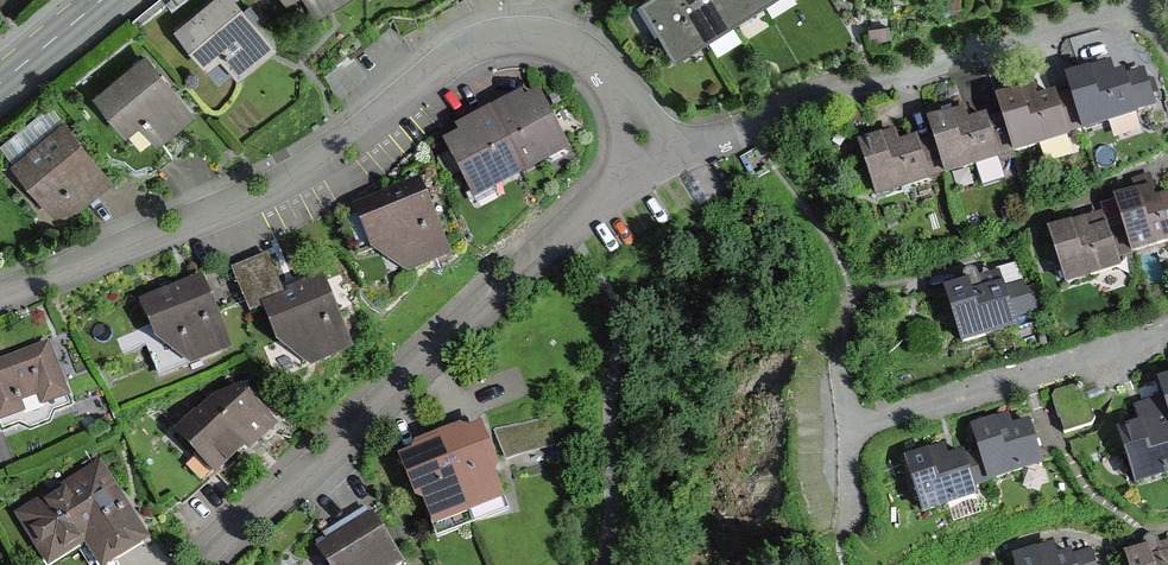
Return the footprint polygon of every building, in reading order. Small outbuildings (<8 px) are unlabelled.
[(239,0),(220,0),(181,33),(230,91),(280,49),(239,0)] [(321,16),(345,0),(310,0),(321,16)] [(641,5),(675,61),(704,43),(677,0),(650,0),(641,5)] [(704,43),(732,26),(716,0),(677,0),(704,43)] [(732,26),(760,9),(755,0),(716,0),(732,26)] [(760,9),(775,0),(755,0),(760,9)] [(195,115),(146,57),(97,97),(145,156),(195,115)] [(1104,63),(1070,74),(1089,129),(1139,113),(1125,70),(1108,75),(1104,63)] [(1034,85),(1000,96),(1019,152),(1069,135),(1055,93),(1038,98),(1034,85)] [(524,177),(575,151),(545,93),(526,102),(523,94),(490,110),(524,177)] [(967,106),(933,117),(952,173),(1002,156),(988,113),(971,119),(967,106)] [(473,202),(524,177),(490,110),(459,126),(462,132),(443,142),(473,202)] [(112,180),(65,124),(14,167),(61,222),(112,180)] [(898,129),(865,140),(883,195),(934,179),(919,136),(902,141),(898,129)] [(450,254),(420,182),(358,207),(375,249),(410,270),(450,254)] [(1120,197),(1139,253),(1167,244),(1167,196),(1158,199),(1154,186),(1120,197)] [(1105,213),(1054,231),(1073,283),(1123,265),(1105,213)] [(1001,273),(951,289),(968,343),(1019,327),(1001,273)] [(232,350),(202,278),(140,303),(157,345),(192,366),(232,350)] [(355,351),(326,279),(264,304),(281,346),(315,367),(355,351)] [(0,361),(0,421),(23,413),(20,405),(38,398),(41,406),(67,396),(46,343),(0,361)] [(215,400),(176,435),(219,481),(277,428),(241,389),(215,400)] [(1139,406),(1145,423),(1122,431),(1140,485),(1167,476),(1167,397),(1139,406)] [(1009,415),(975,426),(994,482),(1044,465),(1030,422),(1013,428),(1009,415)] [(442,434),(473,518),(506,506),(491,464),(494,463),(479,421),(442,434)] [(440,531),(473,518),(442,434),(403,448),(419,491),(424,489),(440,531)] [(941,447),(907,458),(926,513),(976,497),(962,454),(945,459),(941,447)] [(18,514),(49,564),(84,544),(96,564),(109,564),(148,542),(101,464),(18,514)] [(316,546),(328,564),(403,564),(371,512),(316,546)] [(1127,552),(1131,564),(1167,564),(1167,551),(1157,554),(1154,544),(1127,552)] [(1015,557),(1018,564),(1074,564),(1070,553),(1053,559),(1049,546),(1015,557)]
